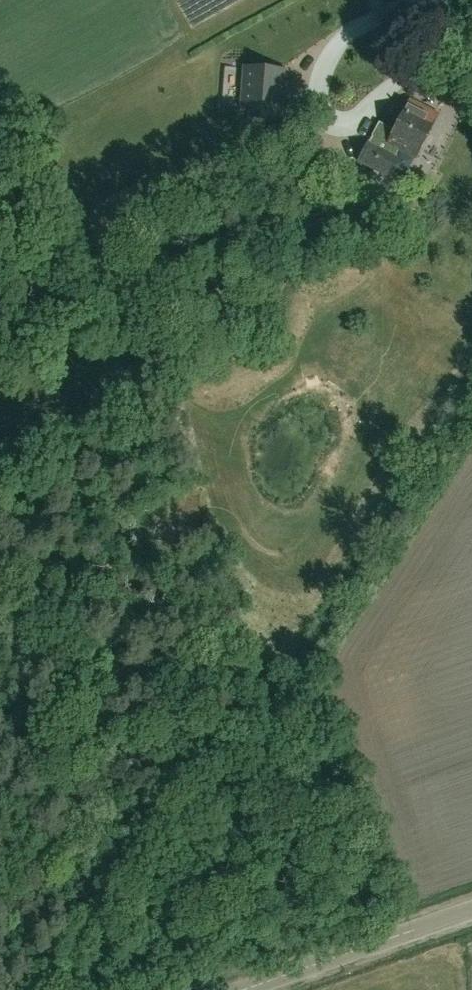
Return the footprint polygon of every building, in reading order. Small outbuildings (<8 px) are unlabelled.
[(285,70),(244,67),(240,108),(252,109),(251,120),(281,122),(285,70)] [(417,156),(431,127),(424,123),(431,108),(409,98),(394,131),(379,123),(370,143),(368,142),(359,161),(388,175),(401,148),(417,156)]
